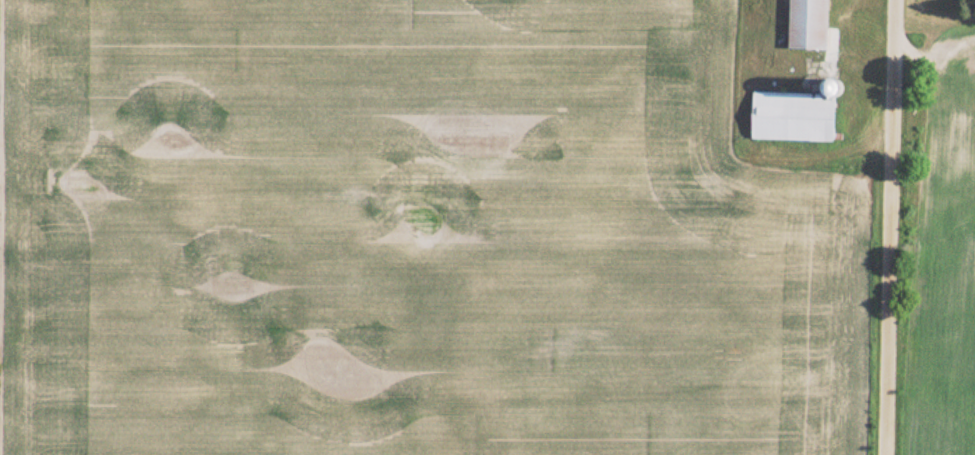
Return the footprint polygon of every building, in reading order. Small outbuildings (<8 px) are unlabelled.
[(791,49),(830,49),(831,0),(792,0),(791,49)] [(754,92),(753,140),(836,142),(836,94),(754,92)]
